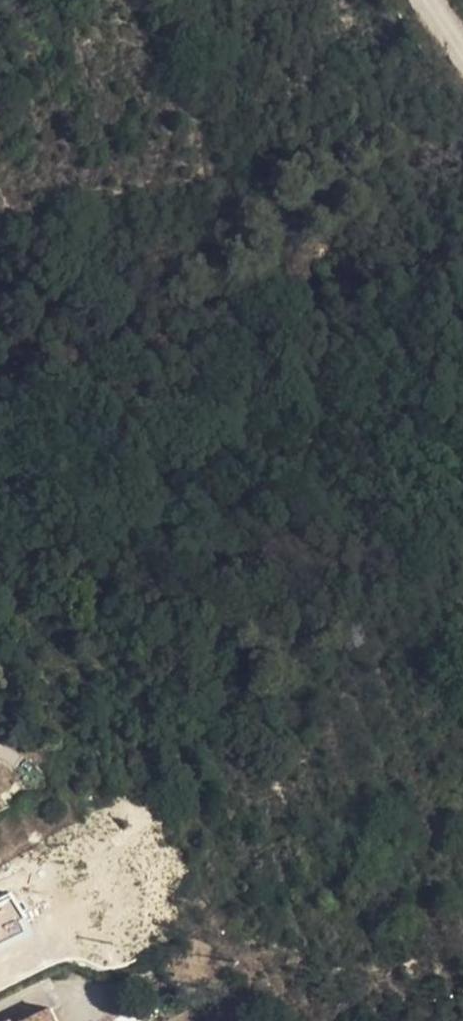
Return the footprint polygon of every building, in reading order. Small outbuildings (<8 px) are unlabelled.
[(20,921),(27,918),(13,891),(0,897),(0,946),(26,932),(20,921)] [(51,1008),(25,1020),(58,1020),(51,1008)]
